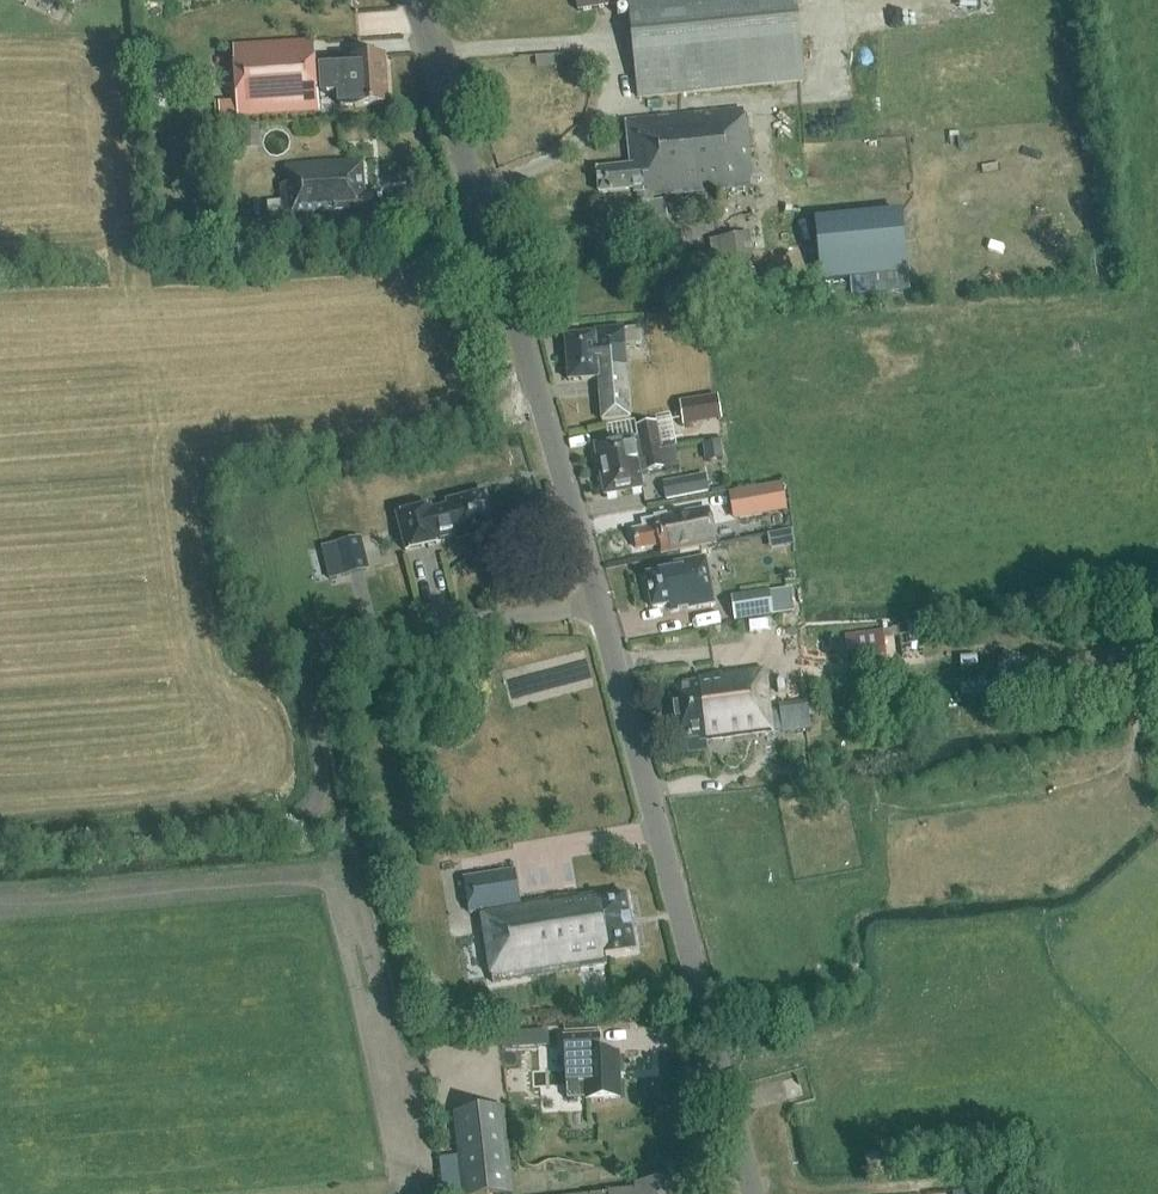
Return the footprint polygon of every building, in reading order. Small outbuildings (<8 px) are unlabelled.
[(638,103),(804,85),(795,0),(627,0),(638,103)] [(337,62),(338,65),(316,66),(314,40),(232,45),(236,102),(190,105),(191,120),(319,112),(318,96),(339,94),(340,106),(354,105),(354,106),(388,104),(385,56),(351,59),(351,61),(337,62)] [(627,127),(631,167),(596,171),(599,195),(633,191),(634,195),(637,194),(638,204),(633,205),(635,220),(663,217),(661,198),(759,186),(756,162),(748,163),(742,113),(627,127)] [(322,231),(361,229),(374,214),(382,213),(380,191),(364,192),(362,159),(284,165),(286,185),(279,185),(280,201),(267,202),(269,226),(282,226),(282,227),(335,223),(335,230),(322,231)] [(908,274),(902,215),(815,224),(820,283),(908,274)] [(755,270),(750,235),(720,240),(725,275),(755,270)] [(597,332),(597,336),(568,339),(572,380),(597,378),(601,421),(635,418),(628,347),(642,345),(641,330),(625,332),(625,329),(597,332)] [(682,401),(686,426),(725,419),(720,394),(682,401)] [(595,448),(600,469),(632,463),(633,465),(644,463),(642,454),(660,450),(655,425),(635,429),(637,440),(595,448)] [(709,462),(727,458),(724,441),(706,444),(709,462)] [(632,463),(600,469),(605,497),(643,490),(640,475),(664,470),(660,450),(642,454),(644,463),(633,465),(632,463)] [(665,502),(709,493),(705,475),(662,483),(665,502)] [(783,487),(731,496),(735,521),(787,512),(783,487)] [(458,538),(494,530),(487,495),(450,503),(451,508),(434,511),(433,507),(398,514),(406,551),(440,543),(437,528),(455,524),(458,538)] [(663,518),(660,521),(644,524),(645,530),(634,532),(637,551),(661,547),(662,552),(675,549),(676,553),(715,546),(709,512),(666,519),(663,518)] [(370,571),(362,538),(334,545),(342,578),(370,571)] [(705,559),(663,567),(664,573),(646,576),(652,609),(670,606),(671,612),(714,604),(705,559)] [(736,621),(775,614),(771,591),(732,598),(736,621)] [(924,656),(920,623),(898,625),(902,658),(924,656)] [(887,655),(884,631),(844,636),(847,660),(887,655)] [(699,682),(700,688),(670,692),(676,740),(684,739),(686,754),(707,752),(706,743),(773,734),(773,731),(783,730),(783,733),(811,729),(808,703),(780,706),(781,720),(772,721),(766,673),(699,682)] [(803,767),(794,768),(795,784),(805,783),(803,767)] [(466,879),(470,912),(485,910),(496,983),(608,966),(606,955),(635,951),(627,896),(597,901),(596,897),(577,900),(577,896),(520,904),(515,872),(466,879)] [(529,1048),(528,1032),(509,1033),(510,1049),(529,1048)] [(600,1037),(565,1038),(566,1070),(586,1069),(587,1101),(620,1099),(618,1055),(601,1056),(600,1037)] [(532,1100),(530,1069),(511,1070),(513,1101),(532,1100)] [(450,1127),(459,1193),(513,1193),(503,1127),(500,1108),(448,1116),(450,1127)] [(602,1193),(678,1193),(677,1180),(638,1185),(639,1190),(602,1193)]
